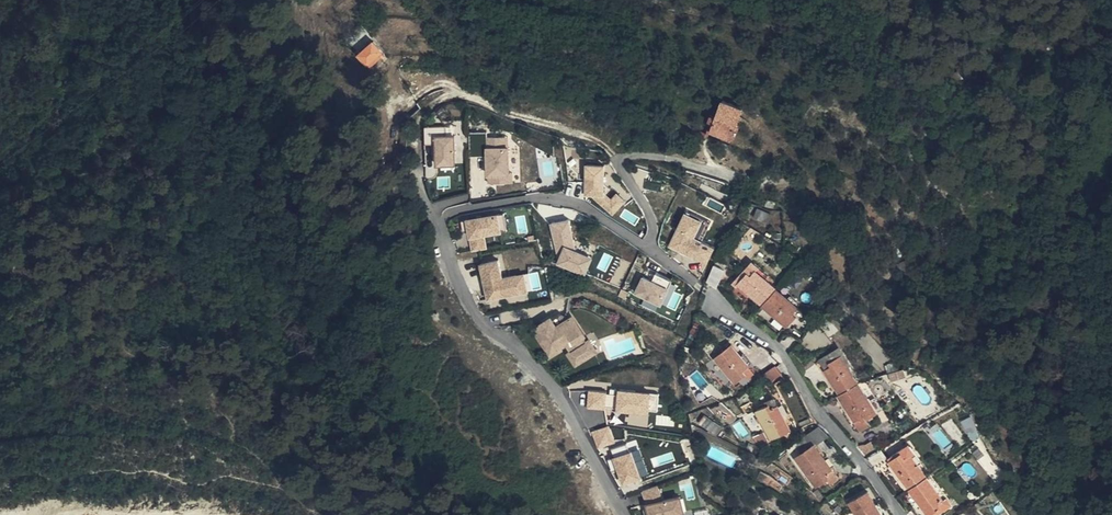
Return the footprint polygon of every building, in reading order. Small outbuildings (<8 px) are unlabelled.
[(368,62),(383,49),(374,40),(360,52),(368,62)] [(710,132),(730,139),(741,108),(722,100),(710,132)] [(457,162),(456,132),(448,132),(448,124),(427,124),(427,140),(438,140),(438,162),(457,162)] [(471,131),(472,154),(488,154),(488,136),(488,131),(471,131)] [(510,172),(509,135),(488,136),(488,154),(489,182),(514,181),(513,172),(510,172)] [(605,184),(606,164),(587,163),(586,194),(591,194),(613,214),(625,200),(617,193),(612,199),(606,194),(611,188),(605,184)] [(766,206),(776,208),(778,200),(767,198),(766,206)] [(769,222),(773,214),(759,208),(755,217),(769,222)] [(695,236),(703,220),(686,212),(670,245),(708,263),(716,246),(695,236)] [(502,231),(499,213),(468,218),(473,249),(488,247),(486,233),(502,231)] [(577,250),(570,219),(552,223),(560,259),(558,262),(586,274),(593,257),(577,250)] [(825,261),(834,270),(842,263),(833,254),(825,261)] [(504,276),(500,258),(481,262),(489,299),(530,291),(526,272),(504,276)] [(751,275),(755,270),(758,267),(751,261),(744,269),(747,272),(751,275)] [(708,282),(718,286),(725,267),(714,263),(708,282)] [(744,269),(735,281),(737,284),(747,272),(744,269)] [(737,284),(739,285),(786,327),(796,316),(792,312),(797,307),(755,270),(751,275),(747,272),(737,284)] [(670,288),(644,275),(635,292),(662,305),(670,288)] [(560,328),(563,327),(555,315),(534,329),(550,355),(560,348),(554,337),(550,339),(545,331),(557,323),(560,328)] [(545,331),(550,339),(554,337),(560,348),(570,342),(576,351),(573,353),(578,363),(599,350),(593,340),(591,342),(576,318),(563,327),(560,328),(557,323),(545,331)] [(734,384),(751,370),(731,345),(714,358),(734,384)] [(840,394),(857,383),(836,348),(818,358),(840,394)] [(898,370),(896,363),(885,366),(888,373),(898,370)] [(764,376),(770,381),(780,374),(775,366),(762,375),(764,376)] [(898,370),(888,373),(890,380),(900,377),(898,370)] [(758,395),(770,381),(764,376),(752,389),(758,395)] [(876,413),(857,383),(840,394),(837,395),(854,422),(861,417),(864,421),(876,413)] [(606,392),(591,390),(590,406),(606,407),(606,406),(618,407),(617,409),(649,412),(650,408),(658,409),(659,392),(613,388),(612,394),(606,393),(606,392)] [(790,430),(774,400),(756,409),(771,439),(790,430)] [(980,436),(972,413),(962,419),(974,439),(980,436)] [(699,423),(716,435),(722,428),(704,414),(699,423)] [(867,426),(864,421),(861,417),(854,422),(859,431),(867,426)] [(611,425),(593,430),(599,446),(616,441),(611,425)] [(793,444),(801,454),(814,445),(814,446),(828,436),(818,425),(793,444)] [(768,443),(763,433),(756,436),(761,446),(768,443)] [(794,440),(793,438),(791,433),(784,436),(787,443),(794,440)] [(641,475),(633,449),(630,450),(628,442),(613,446),(616,456),(610,458),(613,468),(619,467),(624,481),(641,475)] [(745,449),(756,455),(757,451),(755,450),(757,447),(748,443),(745,449)] [(814,445),(801,454),(795,458),(815,487),(828,479),(824,474),(831,469),(814,446),(814,445)] [(889,462),(909,489),(926,476),(906,449),(889,462)] [(649,472),(641,450),(635,452),(643,475),(649,472)] [(824,474),(828,479),(831,484),(838,479),(831,469),(824,474)] [(770,476),(760,472),(757,479),(768,484),(780,490),(782,485),(770,476)] [(909,489),(927,514),(938,514),(952,505),(947,498),(944,500),(926,476),(909,489)] [(643,490),(647,502),(650,514),(673,514),(686,512),(681,494),(664,498),(659,484),(643,490)] [(821,501),(825,498),(818,488),(813,491),(821,501)] [(868,492),(850,503),(857,514),(882,514),(868,492)] [(1049,513),(1043,506),(1035,514),(1037,514),(1048,514),(1049,513)]
